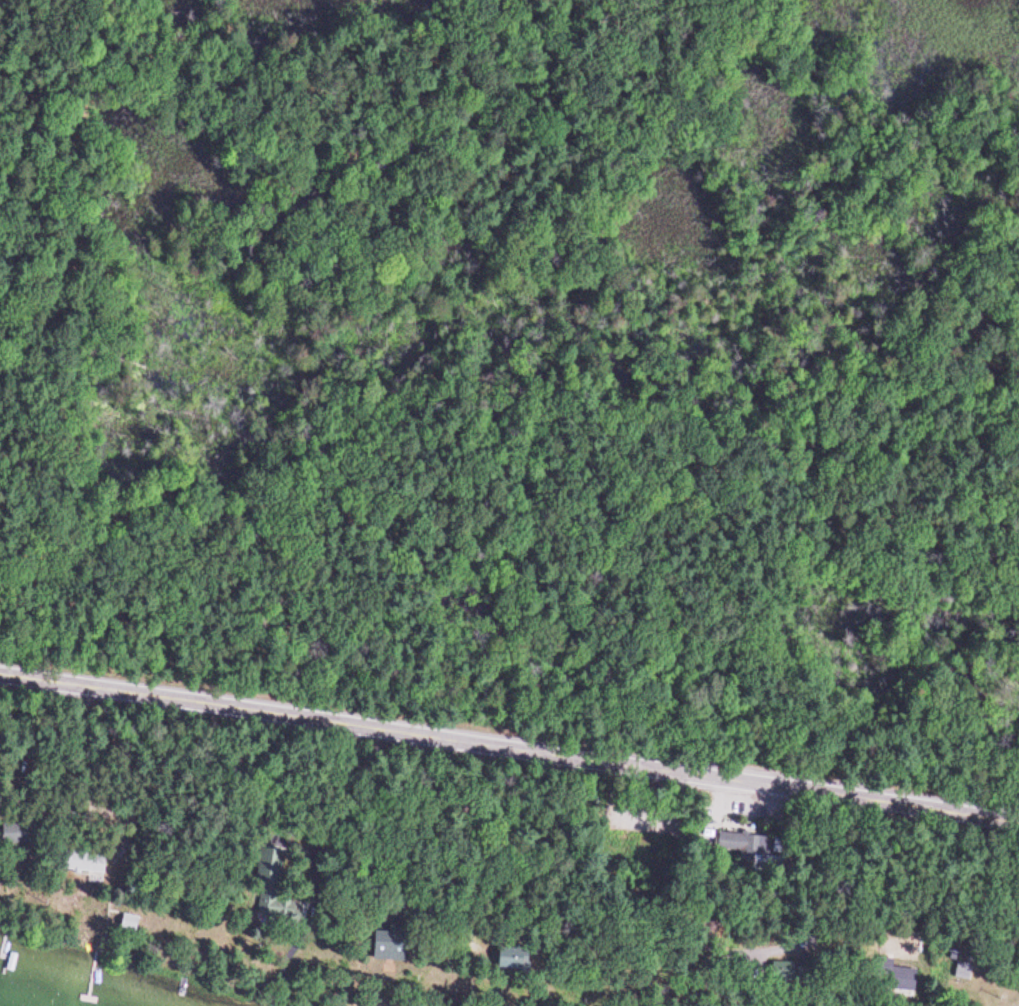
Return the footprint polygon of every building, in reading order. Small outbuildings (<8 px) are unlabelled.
[(31,825),(1,825),(1,847),(31,847),(31,825)] [(105,856),(64,852),(62,874),(103,877),(105,856)] [(372,963),(404,963),(404,929),(387,929),(387,933),(372,933),(372,963)] [(525,971),(525,950),(496,950),(497,971),(525,971)] [(954,979),(968,981),(970,966),(956,964),(954,979)] [(915,971),(890,969),(890,965),(882,965),(881,993),(914,994),(915,971)] [(772,966),(772,987),(792,987),(792,966),(772,966)]
